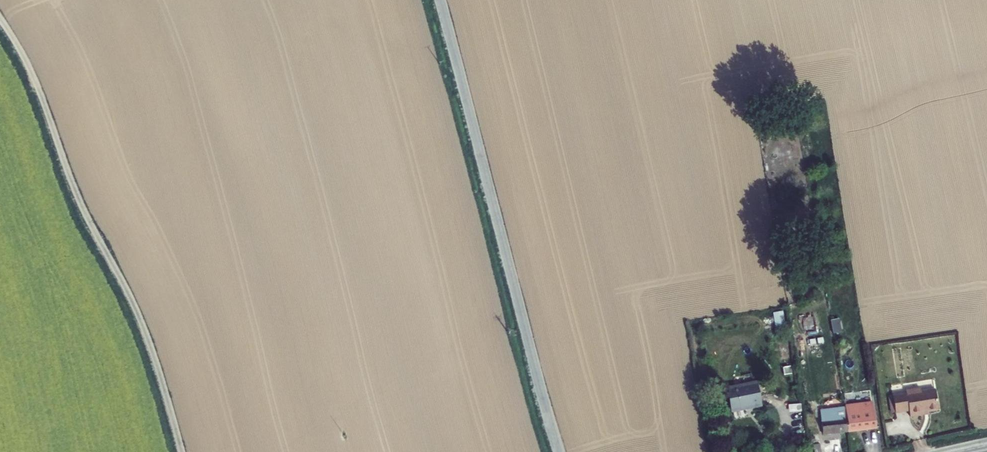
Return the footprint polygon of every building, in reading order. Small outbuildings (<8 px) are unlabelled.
[(774,325),(784,324),(782,311),(772,312),(774,325)] [(829,320),(833,333),(842,331),(839,318),(829,320)] [(896,389),(896,392),(883,394),(885,410),(899,408),(900,414),(914,411),(913,408),(928,406),(925,387),(912,389),(911,386),(896,389)] [(748,388),(720,393),(724,415),(753,411),(748,388)] [(866,408),(837,412),(839,418),(840,427),(837,429),(837,430),(868,426),(866,408)] [(837,410),(810,414),(811,418),(826,416),(826,420),(839,418),(837,412),(837,410)] [(826,420),(826,416),(811,418),(813,434),(837,430),(837,429),(840,427),(839,418),(826,420)] [(876,447),(874,435),(866,436),(867,448),(876,447)]
